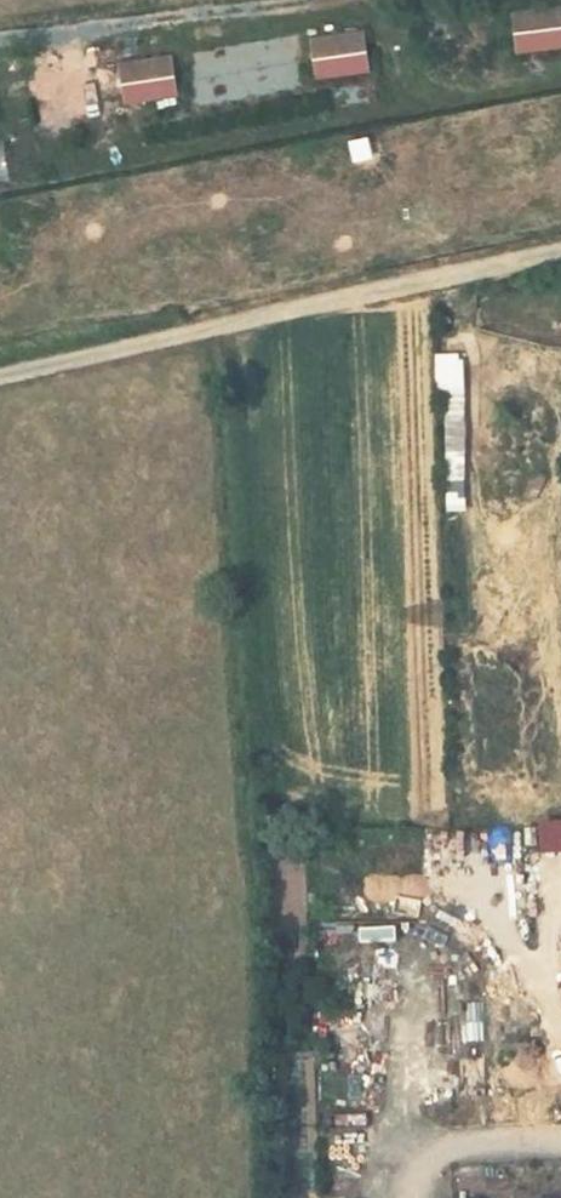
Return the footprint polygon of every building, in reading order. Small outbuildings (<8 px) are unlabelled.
[(519,63),(560,58),(560,15),(514,21),(519,63)] [(312,48),(318,90),(370,83),(364,41),(312,48)] [(121,75),(127,117),(179,109),(173,67),(121,75)] [(445,387),(444,453),(466,453),(466,387),(445,387)]
